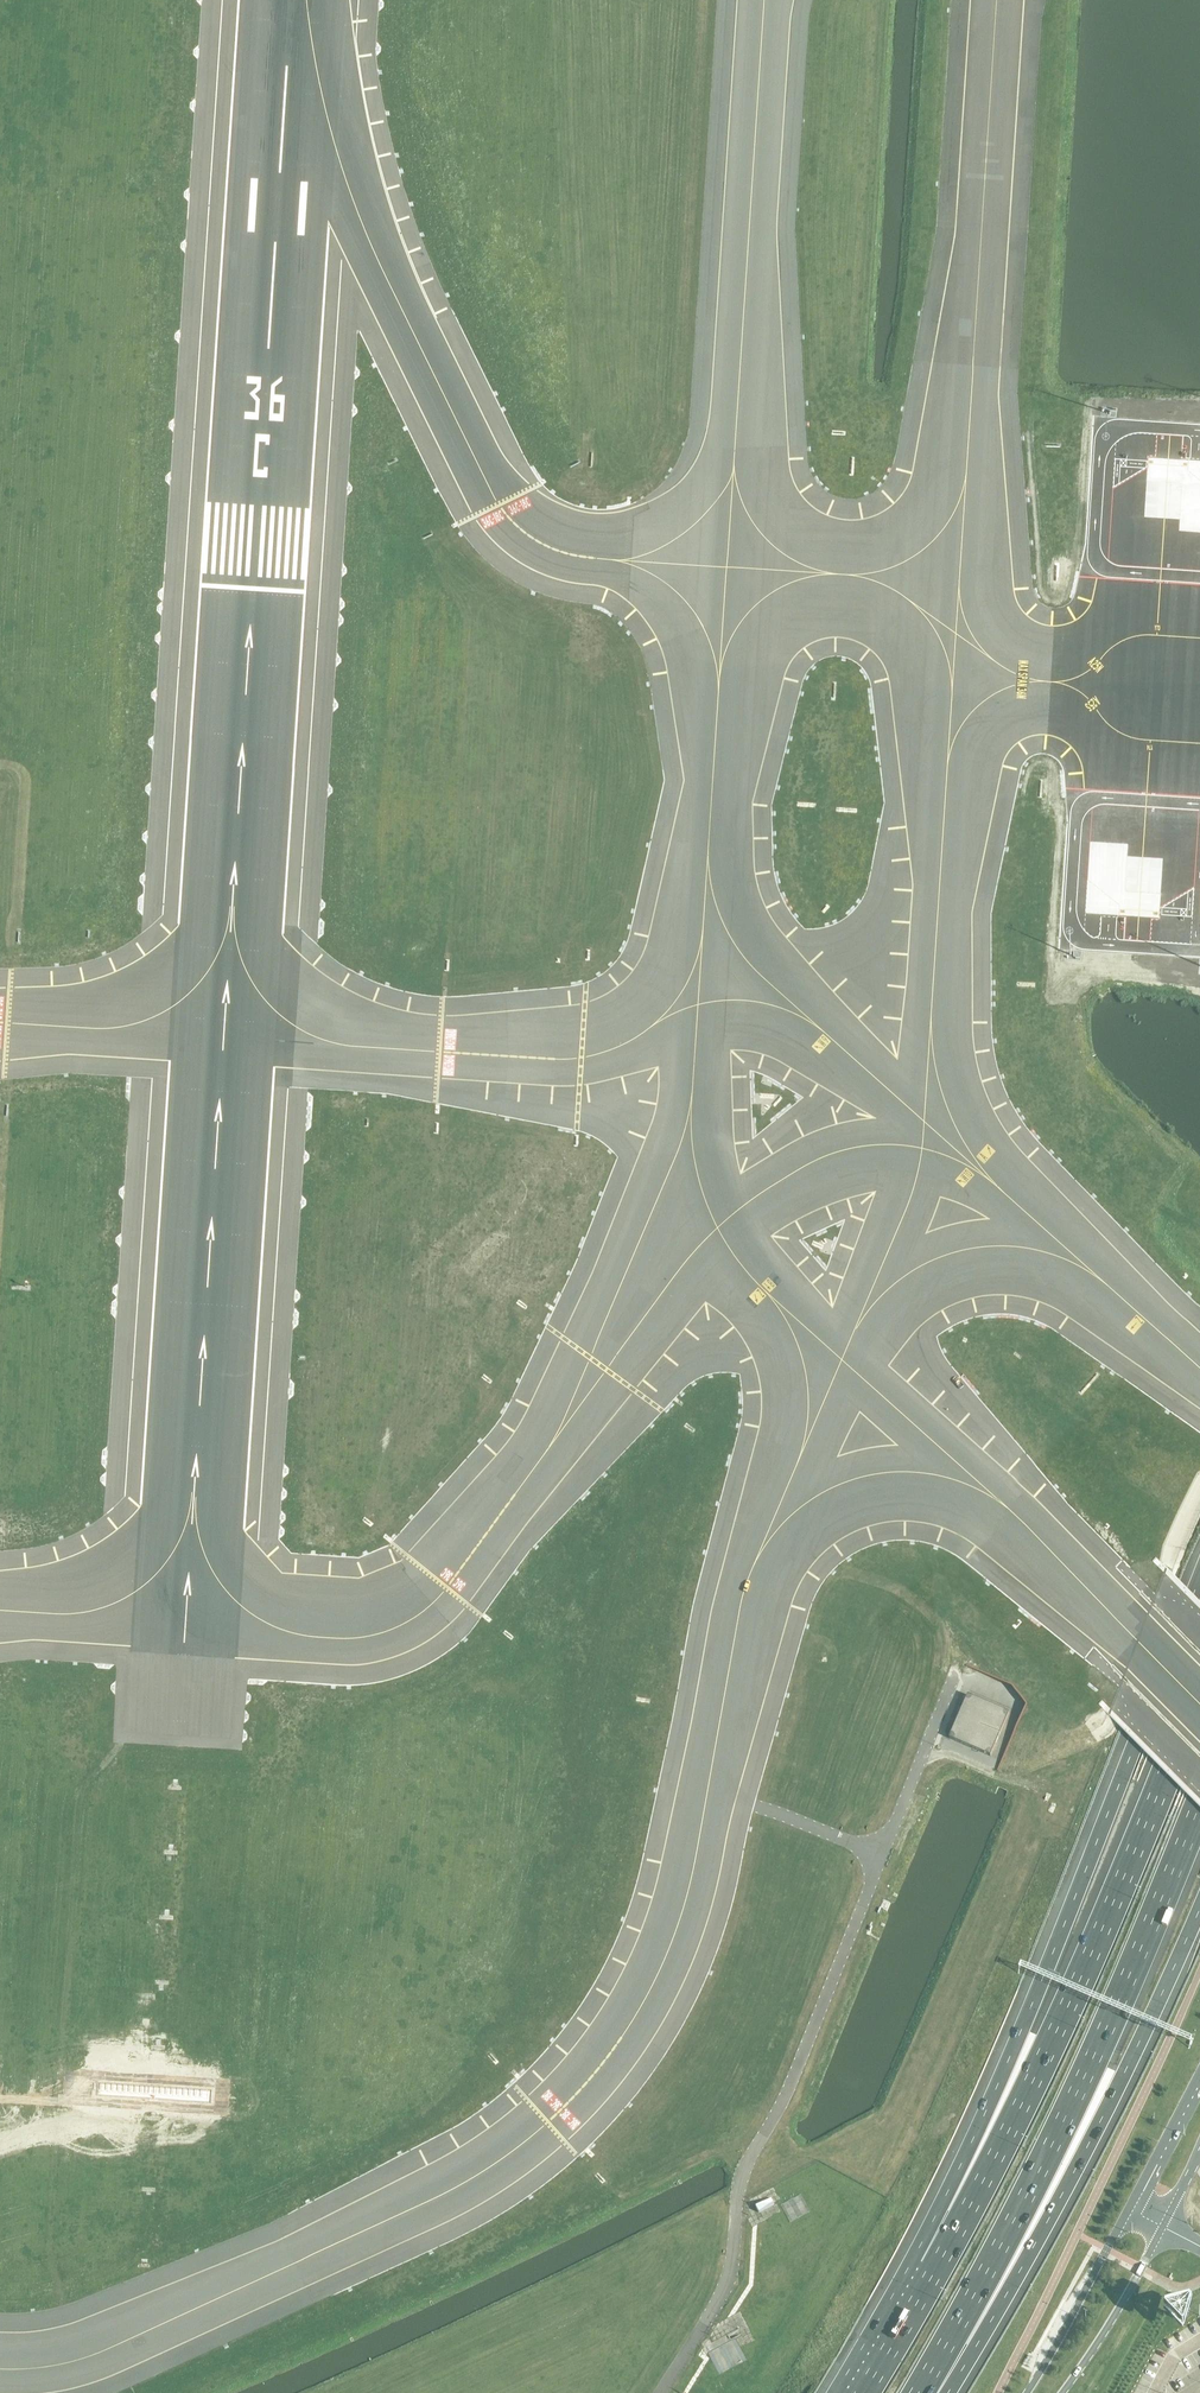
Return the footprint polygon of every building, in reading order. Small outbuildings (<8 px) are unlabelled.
[(968,1695),(957,1719),(949,1738),(991,1756),(1009,1713),(968,1695)]
